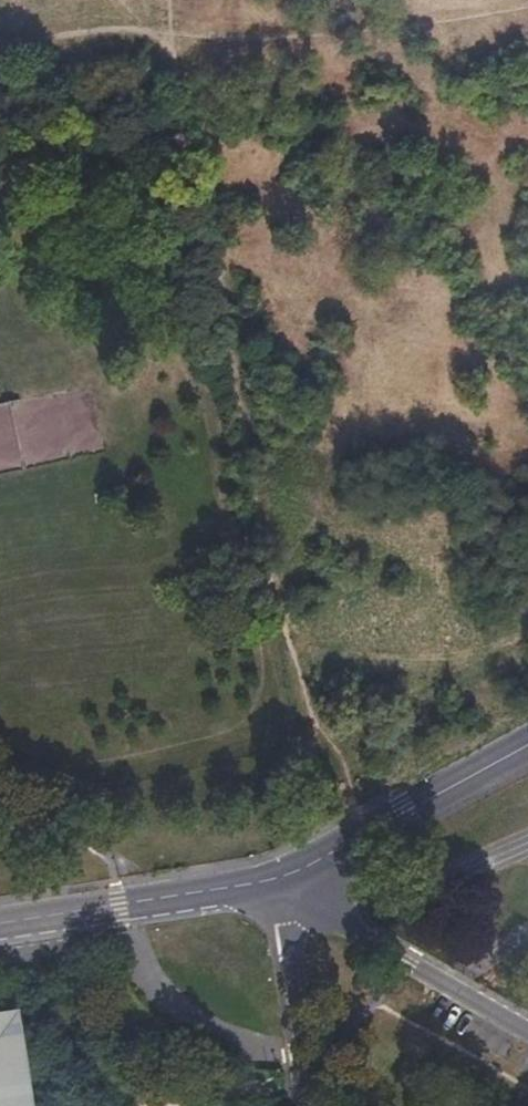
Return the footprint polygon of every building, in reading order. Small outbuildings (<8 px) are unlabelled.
[(11,1048),(7,1026),(0,1027),(0,1050),(11,1048)] [(11,1048),(0,1050),(0,1105),(20,1105),(11,1048)]
